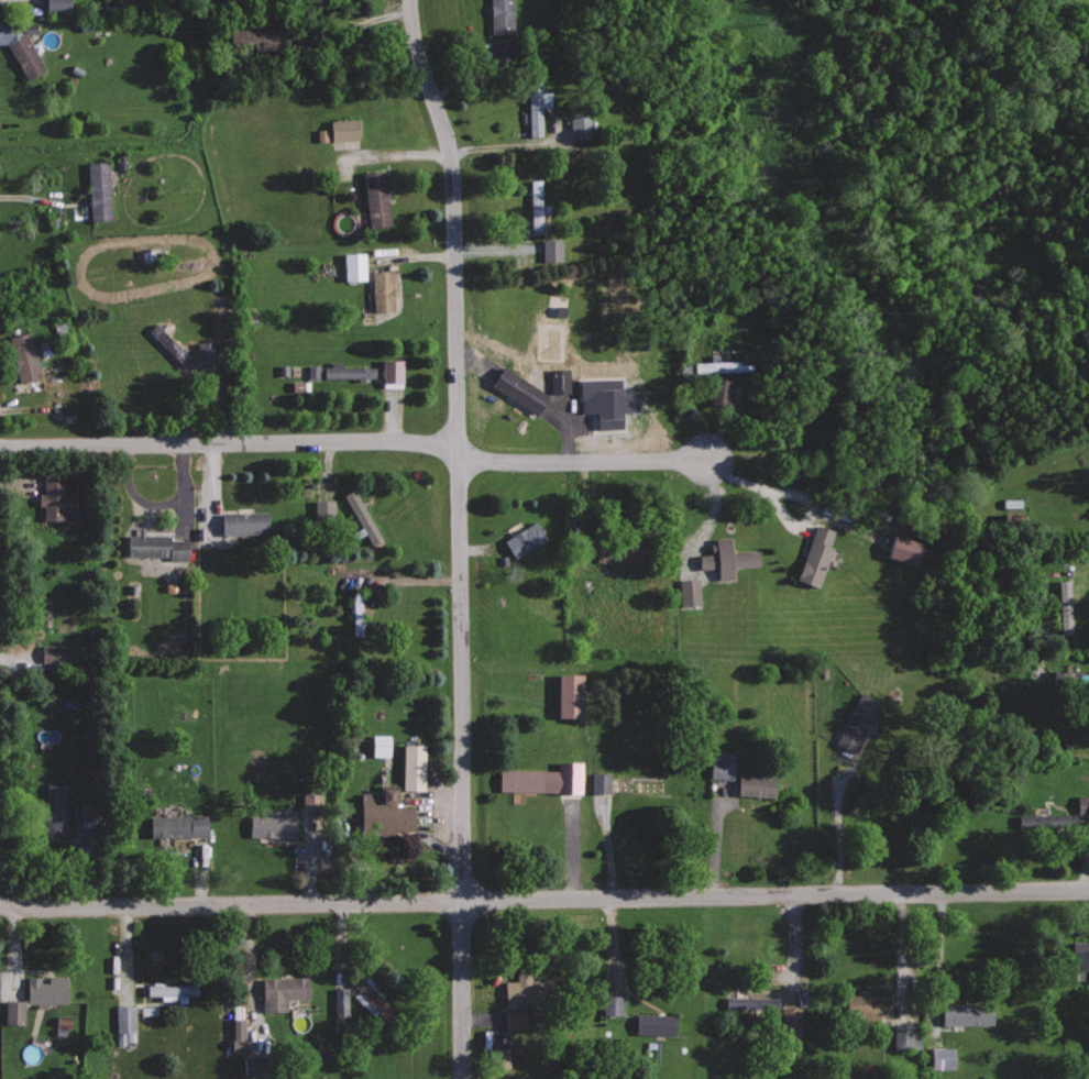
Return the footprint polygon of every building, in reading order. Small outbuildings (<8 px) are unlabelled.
[(43,12),(68,12),(67,0),(43,0),(43,12)] [(511,33),(511,0),(488,0),(489,33),(511,33)] [(24,79),(43,69),(22,32),(4,42),(24,79)] [(540,136),(540,105),(549,105),(549,91),(539,91),(539,78),(526,78),(527,137),(540,136)] [(589,137),(589,113),(568,114),(568,138),(589,137)] [(356,140),(356,118),(328,119),(329,141),(356,140)] [(86,162),(88,220),(109,220),(107,161),(86,162)] [(362,171),(365,226),(387,225),(384,170),(362,171)] [(529,231),(541,231),(540,179),(528,180),(529,231)] [(559,238),(540,238),(541,261),(560,260),(559,238)] [(363,252),(341,252),(342,280),(364,280),(363,252)] [(392,311),(391,270),(370,271),(371,312),(392,311)] [(6,336),(16,382),(39,376),(28,331),(6,336)] [(196,361),(214,361),(214,341),(195,341),(196,361)] [(401,381),(401,359),(380,359),(380,381),(401,381)] [(692,362),(693,372),(750,370),(749,360),(712,362),(712,361),(692,362)] [(373,367),(341,366),(341,361),(324,361),(324,378),(373,378),(373,367)] [(547,392),(499,367),(488,388),(537,413),(547,392)] [(567,368),(549,368),(550,393),(568,392),(567,368)] [(579,379),(579,412),(595,412),(595,429),(620,429),(620,411),(636,411),(636,392),(619,392),(619,378),(579,379)] [(707,403),(727,403),(728,379),(708,378),(707,403)] [(41,520),(74,520),(74,493),(62,493),(62,475),(41,474),(41,494),(36,494),(36,506),(41,506),(41,520)] [(359,527),(350,532),(354,539),(364,533),(370,544),(380,539),(353,488),(342,494),(359,527)] [(332,499),(313,500),(314,517),(333,516),(332,499)] [(266,511),(219,512),(220,535),(266,534),(266,511)] [(544,539),(533,521),(502,540),(513,558),(544,539)] [(795,580),(817,587),(834,530),(812,524),(795,580)] [(186,537),(139,536),(139,535),(126,535),(126,557),(186,557),(186,537)] [(920,543),(890,536),(885,558),(915,564),(920,543)] [(729,551),(728,537),(710,538),(710,554),(697,554),(697,568),(716,568),(716,579),(731,579),(731,567),(756,566),(755,550),(729,551)] [(595,561),(633,562),(633,547),(595,547),(595,561)] [(696,578),(677,578),(678,605),(697,605),(696,578)] [(1058,635),(1070,634),(1068,579),(1057,579),(1058,635)] [(73,663),(73,645),(39,645),(39,664),(73,663)] [(1088,683),(1088,673),(1079,672),(1079,683),(1088,683)] [(556,717),(581,716),(580,673),(555,674),(556,717)] [(835,744),(857,753),(879,701),(857,692),(835,744)] [(388,735),(370,735),(370,756),(387,757),(388,735)] [(422,744),(401,744),(400,789),(421,790),(422,744)] [(731,779),(732,752),(710,751),(709,778),(731,779)] [(497,770),(497,791),(579,793),(580,762),(555,761),(555,771),(497,770)] [(607,793),(608,773),(591,772),(590,792),(607,793)] [(736,796),(773,797),(773,776),(737,775),(736,796)] [(66,837),(65,783),(44,784),(45,837),(66,837)] [(412,831),(412,807),(392,807),(392,787),(379,788),(379,792),(358,792),(358,831),(412,831)] [(1076,814),(1088,814),(1088,795),(1076,795),(1076,814)] [(205,836),(204,815),(147,816),(148,838),(205,836)] [(294,817),(248,816),(248,837),(293,838),(294,817)] [(1082,981),(1082,971),(1088,971),(1088,941),(1071,942),(1072,981),(1082,981)] [(515,981),(502,982),(504,1005),(551,1002),(549,980),(529,981),(528,972),(514,973),(515,981)] [(65,979),(38,978),(38,977),(25,977),(25,1003),(65,1004),(65,979)] [(285,999),(307,998),(306,977),(260,978),(261,1012),(285,1011),(285,999)] [(374,1017),(388,1005),(362,977),(348,990),(374,1017)] [(196,983),(145,984),(145,995),(159,995),(159,1001),(185,1001),(185,995),(196,995),(196,983)] [(345,988),(333,988),(334,1017),(346,1017),(345,988)] [(889,995),(845,994),(844,1017),(888,1018),(889,995)] [(601,1015),(620,1015),(621,995),(602,995),(601,1015)] [(775,1009),(775,996),(723,997),(724,1010),(775,1009)] [(22,1001),(3,1001),(3,1024),(22,1024),(22,1001)] [(940,1004),(940,1025),(991,1024),(990,1003),(940,1004)] [(133,1005),(114,1006),(115,1044),(135,1043),(133,1005)] [(779,1038),(798,1039),(799,1008),(779,1008),(779,1038)] [(523,1009),(503,1010),(504,1029),(523,1028),(523,1009)] [(634,1033),(673,1035),(674,1014),(635,1013),(634,1033)] [(244,1018),(230,1019),(231,1051),(244,1050),(244,1018)] [(920,1049),(919,1024),(892,1025),(892,1050),(920,1049)] [(929,1048),(930,1069),(953,1069),(952,1047),(929,1048)] [(507,1048),(489,1049),(489,1069),(508,1068),(507,1048)] [(242,1075),(260,1075),(261,1055),(242,1055),(242,1075)]
